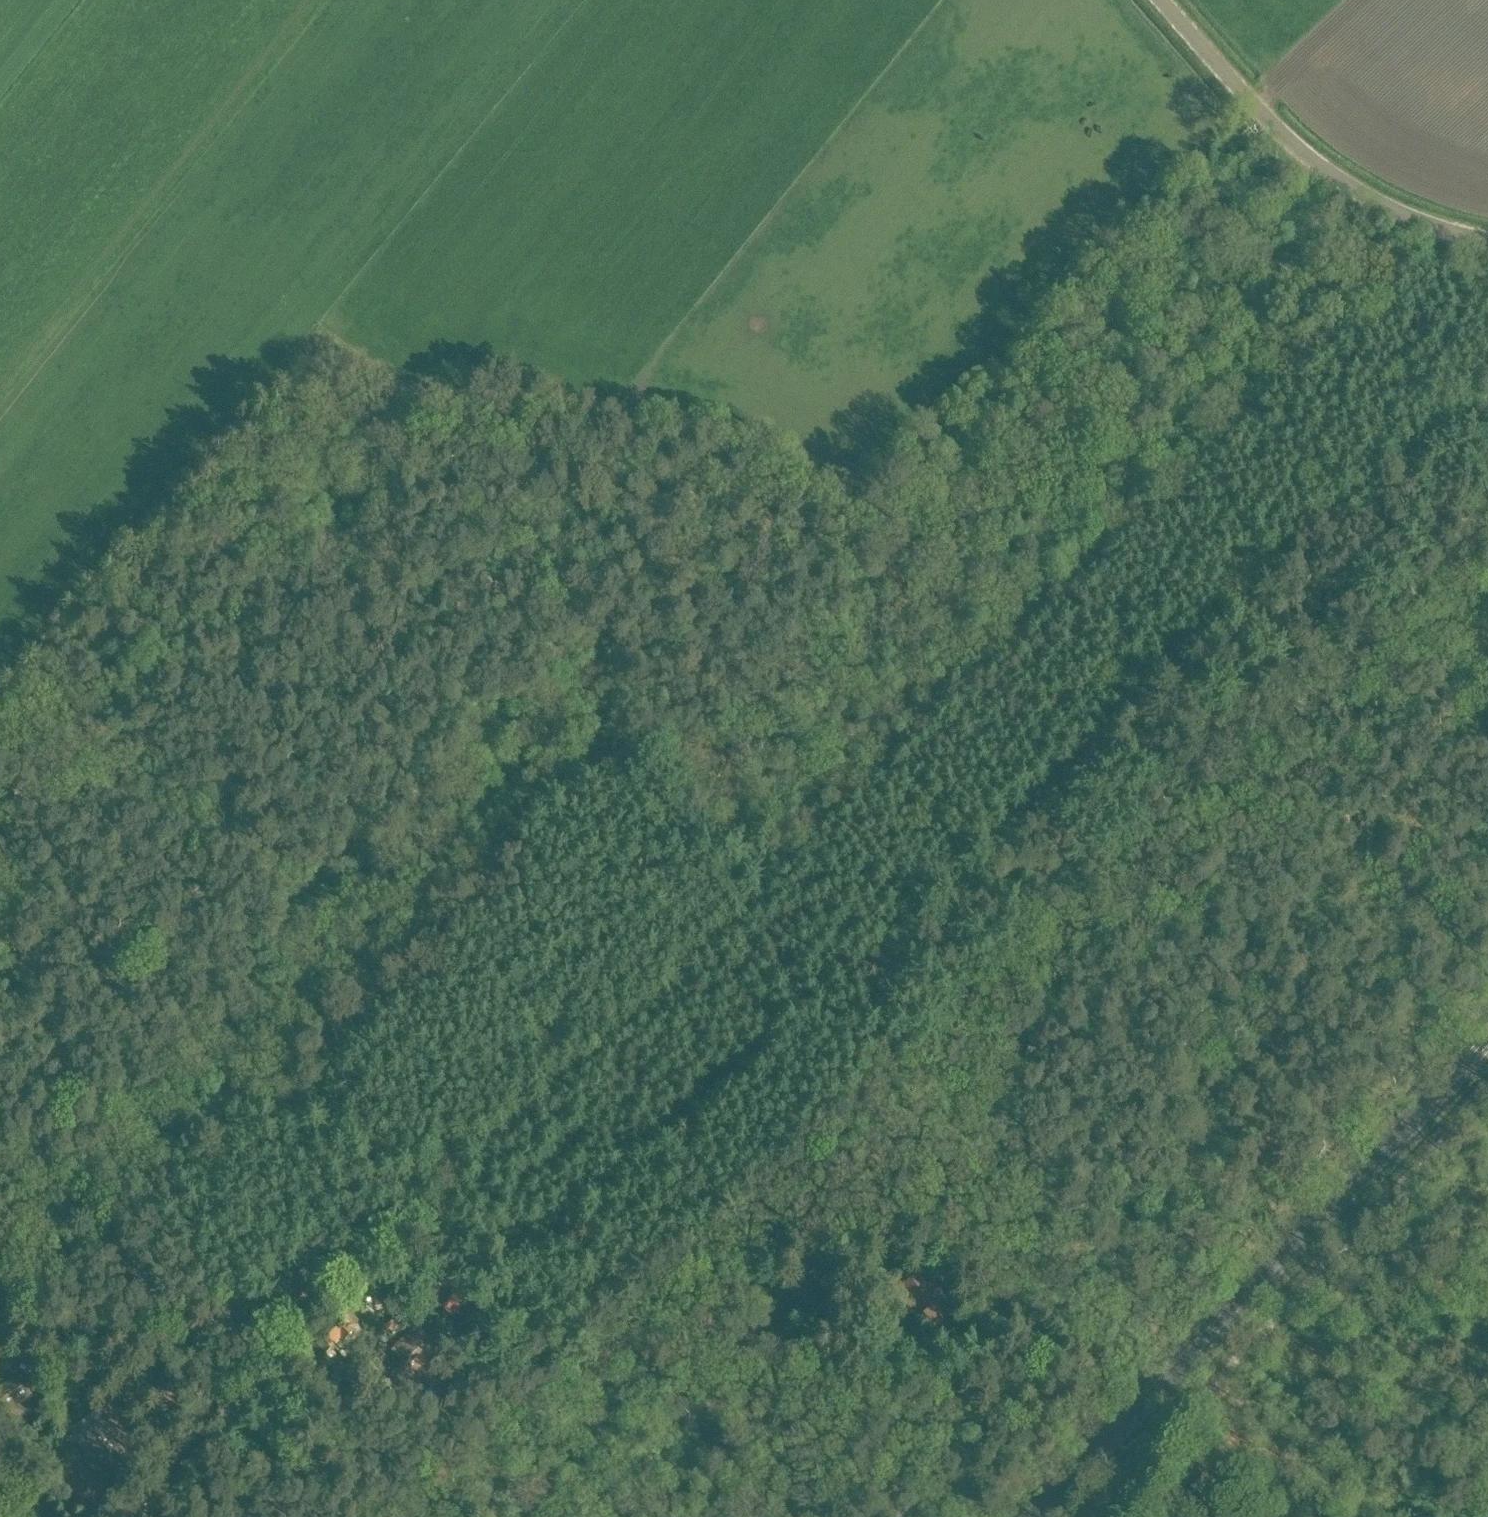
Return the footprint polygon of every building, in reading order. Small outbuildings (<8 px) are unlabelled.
[(897,1295),(902,1301),(925,1334),(956,1311),(926,1270),(906,1285),(890,1263),(870,1277),(888,1302),(897,1295)] [(343,1343),(354,1333),(345,1324),(348,1320),(342,1315),(339,1318),(319,1337),(331,1349),(340,1340),(343,1343)] [(1,1405),(6,1413),(8,1412),(12,1420),(21,1415),(17,1407),(32,1398),(20,1377),(0,1389),(0,1405),(1,1405)]
